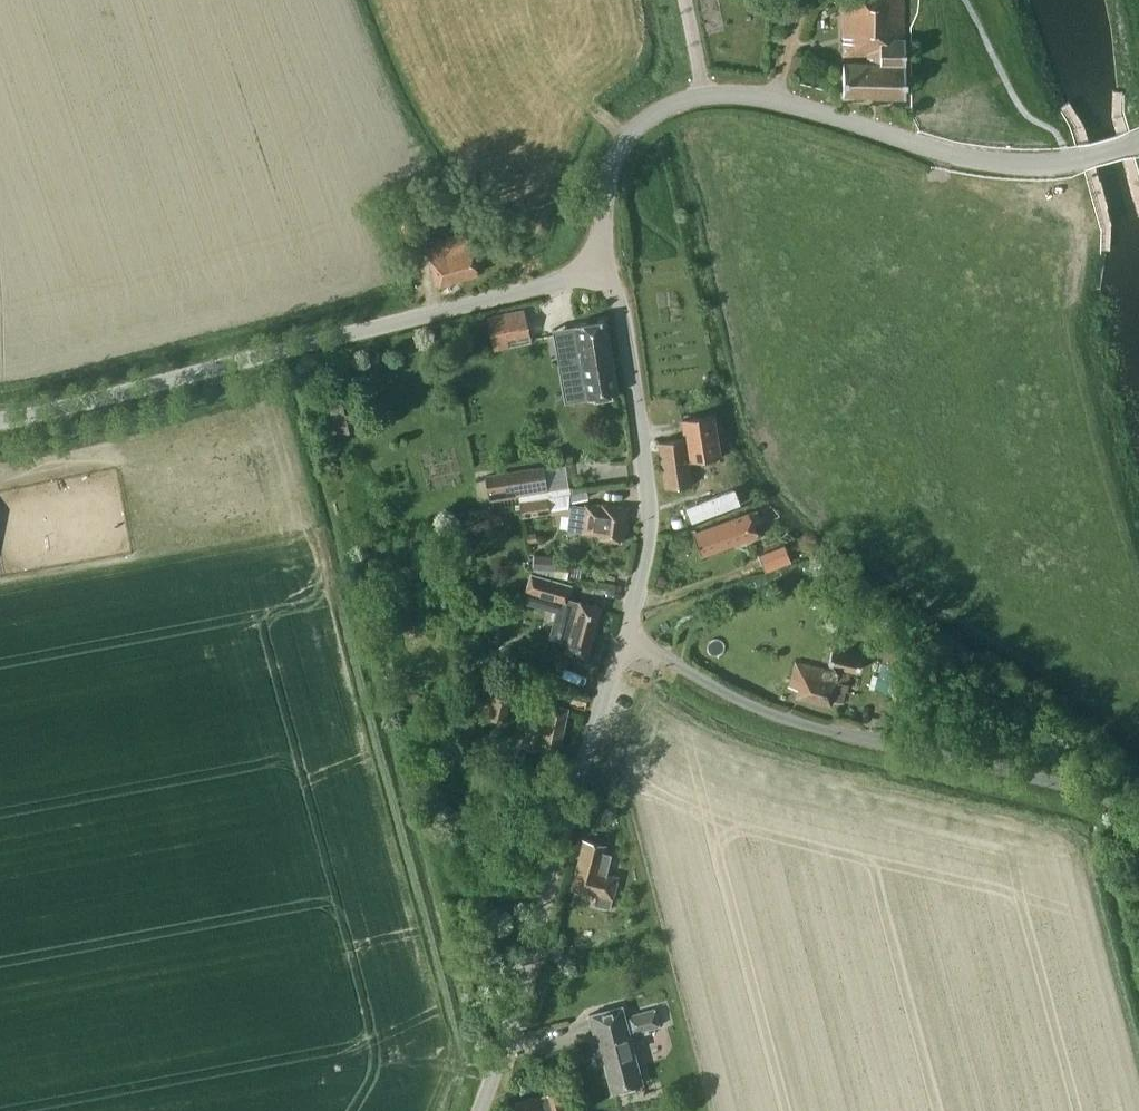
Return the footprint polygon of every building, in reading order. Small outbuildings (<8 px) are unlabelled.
[(843,56),(867,56),(867,63),(843,63),(843,97),(906,96),(905,38),(904,38),(904,0),(843,0),(843,56)] [(478,273),(466,235),(428,247),(439,286),(478,273)] [(524,309),(487,316),(494,347),(509,345),(505,329),(527,324),(524,309)] [(618,393),(605,319),(557,327),(570,401),(618,393)] [(352,395),(335,395),(337,433),(354,432),(352,395)] [(720,469),(713,416),(682,420),(684,438),(658,441),(665,487),(693,483),(691,473),(720,469)] [(486,475),(490,498),(546,489),(544,474),(543,474),(534,476),(533,468),(532,468),(531,468),(486,475)] [(735,488),(686,507),(691,522),(741,503),(735,488)] [(568,510),(571,493),(520,501),(522,517),(568,510)] [(570,503),(567,530),(601,535),(601,538),(623,541),(627,507),(603,504),(603,507),(570,503)] [(760,520),(755,509),(693,533),(702,556),(758,534),(754,522),(760,520)] [(791,562),(784,545),(759,555),(765,572),(791,562)] [(558,557),(536,553),(533,573),(555,574),(555,576),(579,579),(581,568),(556,564),(558,557)] [(572,584),(530,572),(525,591),(561,600),(551,636),(568,640),(565,651),(587,657),(601,606),(580,601),(579,602),(568,599),(572,584)] [(861,657),(832,650),(828,666),(858,673),(861,657)] [(843,702),(849,674),(796,661),(790,686),(799,689),(797,696),(831,704),(832,699),(843,702)] [(900,667),(883,661),(874,687),(892,693),(900,667)] [(506,718),(516,678),(498,674),(488,713),(506,718)] [(569,707),(532,700),(529,714),(521,712),(518,726),(527,728),(523,746),(539,750),(539,751),(558,755),(569,707)] [(606,845),(584,839),(571,889),(597,896),(595,904),(610,908),(619,876),(607,873),(612,853),(604,851),(606,845)] [(625,1017),(622,1006),(589,1015),(590,1016),(592,1015),(598,1040),(592,1041),(599,1064),(605,1063),(612,1092),(643,1084),(630,1034),(659,1026),(654,1009),(625,1017)] [(560,1091),(514,1103),(516,1110),(566,1110),(560,1091)]
